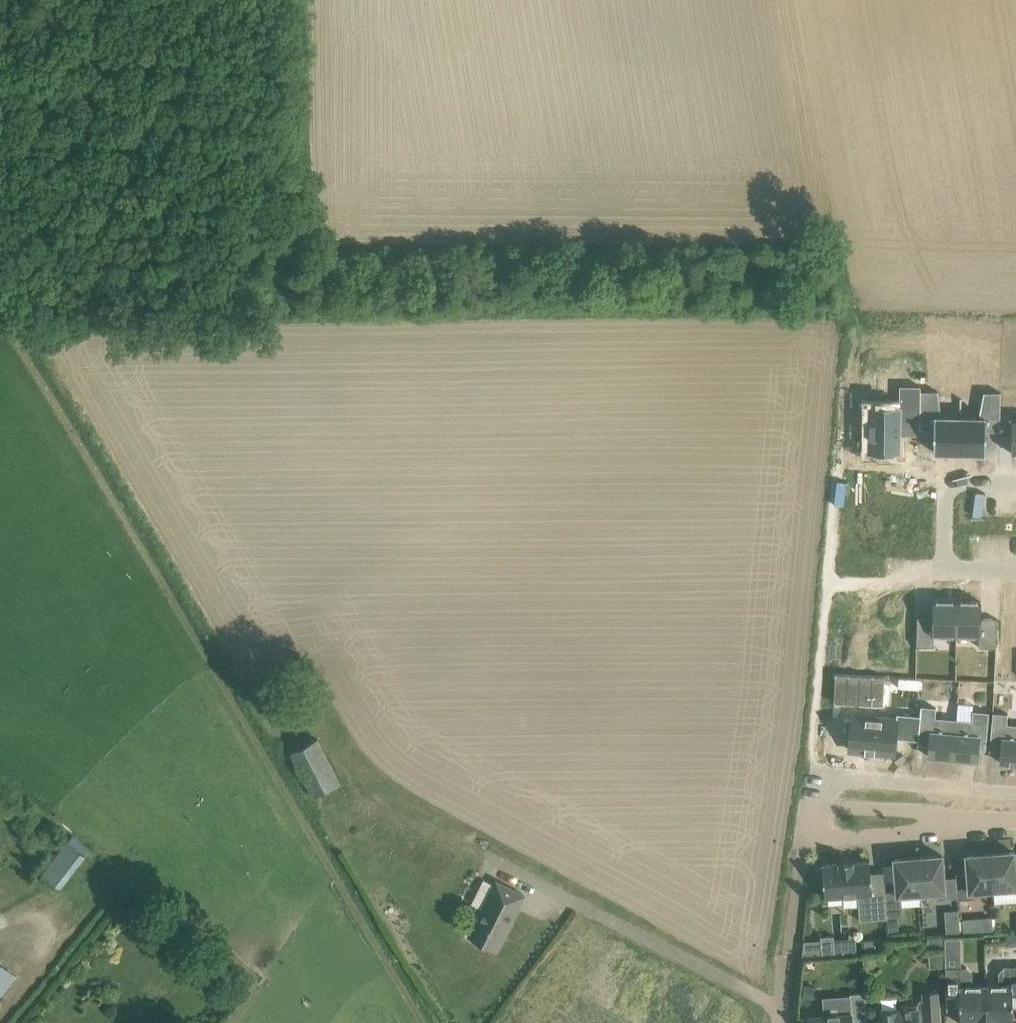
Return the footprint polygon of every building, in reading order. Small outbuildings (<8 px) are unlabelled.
[(869,421),(869,436),(870,436),(870,450),(899,451),(899,428),(919,428),(919,429),(919,434),(920,434),(921,385),(900,385),(899,407),(871,406),(870,422),(869,421)] [(921,390),(920,429),(934,429),(934,451),(960,452),(960,416),(942,416),(938,390),(922,390),(921,390)] [(960,416),(960,452),(986,453),(986,430),(1000,430),(1001,394),(1001,391),(984,391),(979,416),(960,416)] [(916,644),(916,646),(933,646),(934,646),(934,634),(957,634),(957,600),(933,599),(933,616),(931,616),(917,616),(916,644)] [(957,600),(957,634),(979,634),(979,647),(995,647),(997,647),(997,624),(997,618),(997,617),(984,617),(981,617),(981,600),(957,600)] [(996,652),(1015,653),(1015,641),(1015,600),(1015,601),(1014,601),(1009,601),(1009,625),(997,624),(997,647),(996,652)] [(840,680),(837,708),(885,712),(888,684),(840,680)] [(918,739),(918,743),(926,744),(930,745),(929,756),(953,758),(956,718),(935,716),(936,707),(936,706),(921,705),(920,715),(918,739)] [(956,718),(953,758),(977,760),(978,749),(986,750),(989,712),(989,711),(974,710),(973,710),(972,718),(972,720),(956,718)] [(1015,764),(1015,724),(1007,723),(1008,713),(993,712),(990,750),(1002,751),(1001,762),(1015,764)] [(851,715),(848,749),(895,753),(897,738),(897,735),(916,736),(915,739),(918,739),(920,715),(897,713),(896,719),(851,715)] [(291,752),(314,796),(341,783),(318,738),(291,752)] [(67,840),(42,871),(59,885),(85,854),(67,840)] [(990,853),(993,889),(1015,887),(1015,873),(1014,851),(990,853)] [(993,889),(990,853),(966,854),(969,890),(993,889)] [(936,898),(946,898),(942,854),(918,856),(921,892),(936,891),(936,898)] [(901,894),(921,892),(918,856),(894,858),(896,880),(884,881),(887,917),(903,916),(901,894)] [(870,859),(822,863),(822,866),(819,867),(820,881),(823,881),(825,898),(858,895),(860,919),(887,916),(885,890),(872,891),(870,859)] [(469,935),(497,950),(507,930),(505,929),(507,926),(509,927),(525,895),(497,880),(495,884),(484,879),(472,903),(482,909),(469,935)] [(958,910),(945,911),(947,932),(960,931),(958,910)] [(973,918),(963,919),(964,931),(974,930),(973,918)] [(888,920),(889,930),(898,930),(897,920),(888,920)] [(833,935),(821,936),(822,954),(834,953),(833,935)] [(928,937),(928,949),(945,947),(945,936),(928,937)] [(875,939),(864,940),(865,952),(876,952),(875,939)] [(18,974),(0,960),(0,996),(18,974)] [(1015,1000),(1015,965),(1003,965),(998,971),(998,983),(986,983),(987,1022),(1001,1022),(1014,1022),(1013,1000),(1015,1000)] [(986,983),(973,983),(973,972),(967,967),(946,967),(947,1001),(960,1001),(960,1022),(987,1022),(986,983)] [(804,984),(803,998),(814,999),(815,984),(804,984)] [(880,1022),(940,1022),(938,990),(923,991),(923,998),(920,998),(918,1004),(900,1005),(900,1009),(879,1010),(880,1022)] [(808,1015),(809,1022),(868,1022),(866,992),(850,993),(851,1012),(808,1015)]
